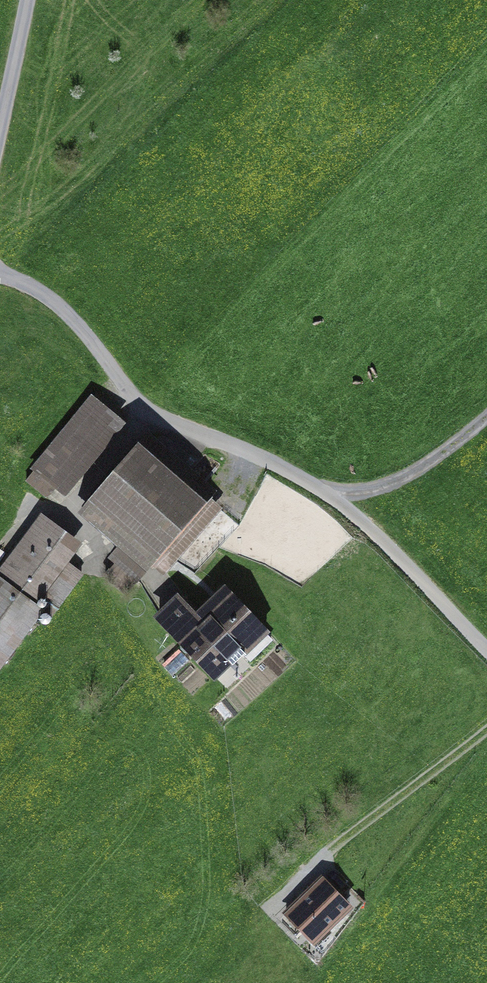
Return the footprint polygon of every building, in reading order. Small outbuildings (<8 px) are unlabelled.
[(90,393),(23,477),(47,496),(55,486),(69,497),(128,422),(90,393)] [(91,513),(151,567),(213,498),(152,444),(91,513)] [(47,523),(0,587),(0,658),(82,549),(47,523)] [(231,680),(285,630),(246,590),(211,622),(188,598),(170,615),(231,680)] [(323,881),(289,913),(314,939),(348,906),(323,881)]
